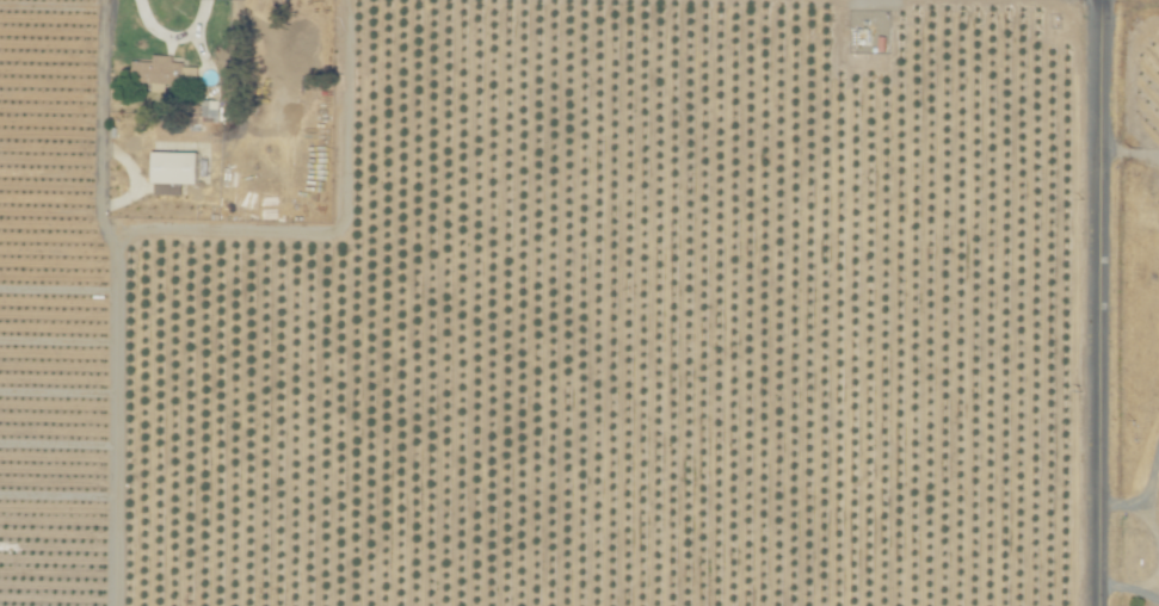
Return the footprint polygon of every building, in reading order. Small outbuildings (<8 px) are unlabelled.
[(194,184),(195,153),(150,151),(149,183),(194,184)]
